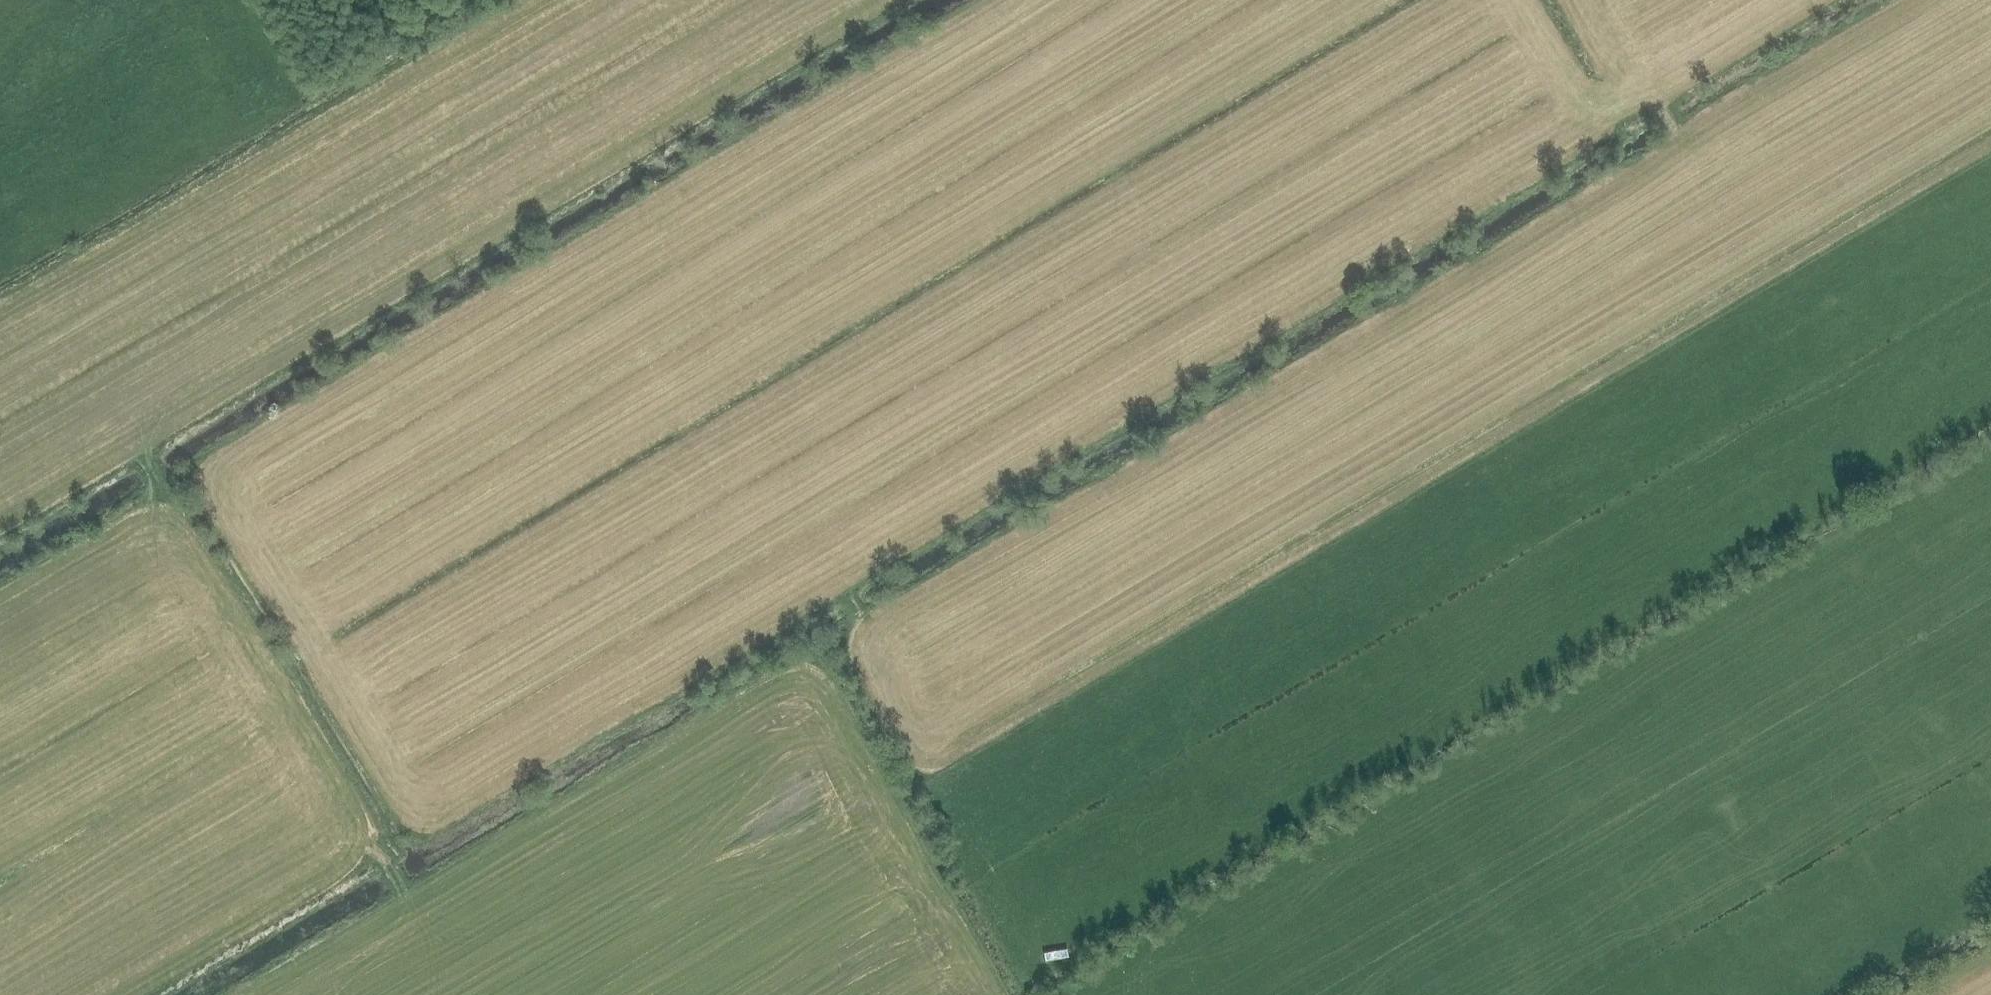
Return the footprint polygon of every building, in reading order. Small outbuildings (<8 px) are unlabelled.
[(874,682),(863,660),(855,664),(866,686),(874,682)] [(1072,946),(1048,948),(1049,957),(1072,955),(1072,946)]
